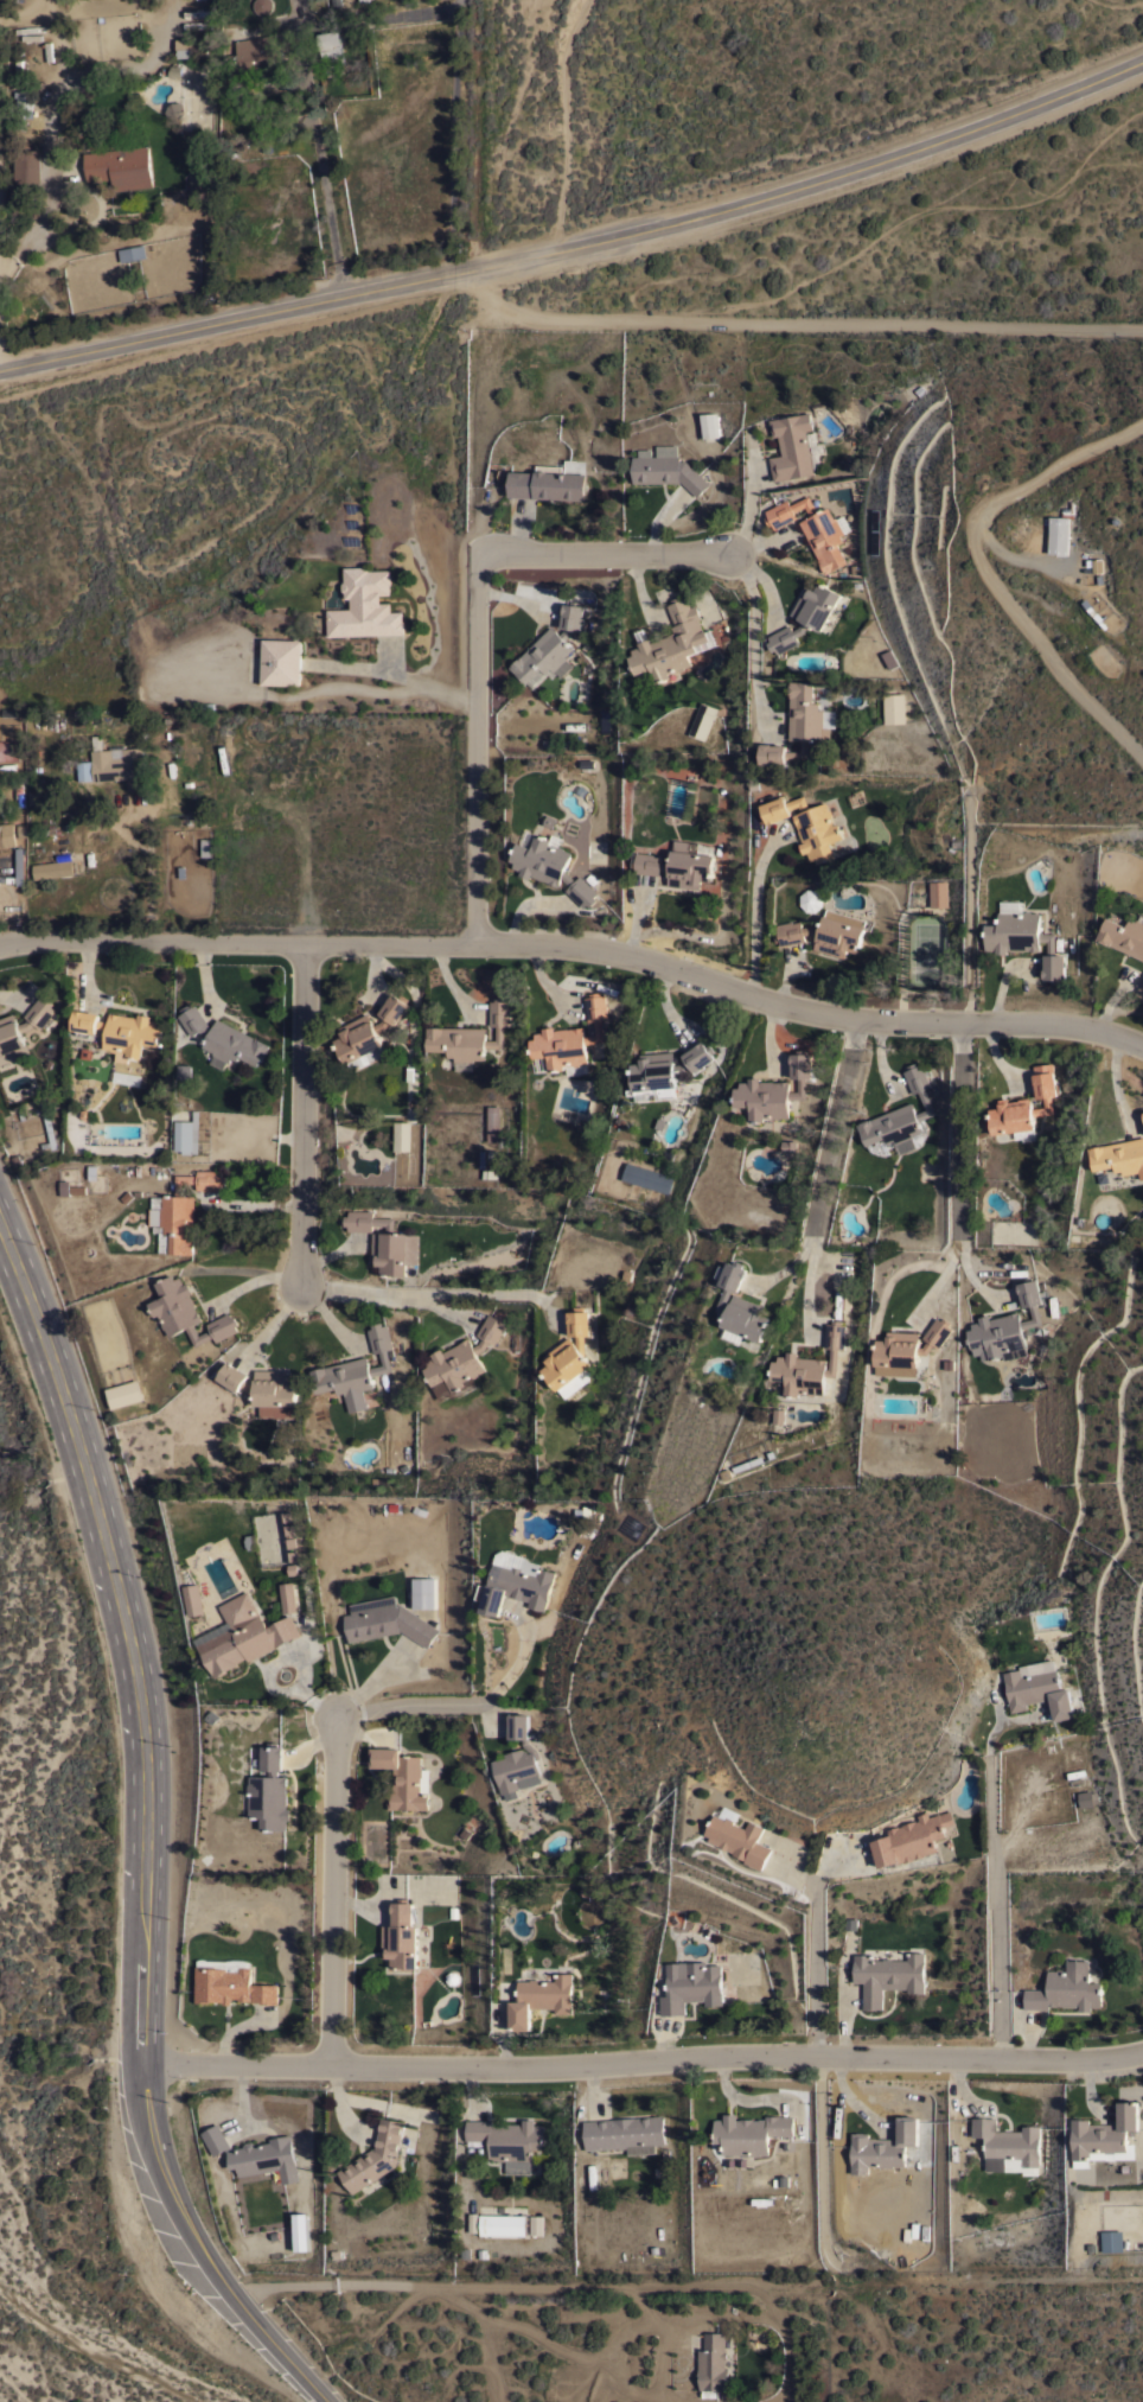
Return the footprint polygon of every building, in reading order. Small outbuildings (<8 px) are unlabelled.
[(254,5),(254,0),(272,0),(273,5),(272,8),(269,11),(267,13),(263,14),(260,13),(256,12),(254,8),(254,5)] [(340,30),(345,63),(324,66),(319,32),(340,30)] [(279,32),(286,72),(242,79),(241,71),(230,72),(228,55),(237,52),(235,40),(279,32)] [(178,58),(177,49),(175,49),(175,39),(183,39),(183,37),(187,37),(187,39),(198,38),(198,42),(206,40),(206,57),(178,58)] [(148,145),(153,186),(113,191),(111,179),(87,181),(83,152),(148,145)] [(40,183),(14,183),(14,148),(40,148),(40,183)] [(145,244),(147,257),(121,262),(119,249),(145,244)] [(715,412),(717,435),(702,438),(701,413),(715,412)] [(770,457),(781,454),(778,435),(774,437),(771,419),(811,412),(813,428),(806,429),(809,445),(810,445),(812,453),(810,454),(813,473),(774,480),(770,457)] [(709,483),(696,496),(679,480),(679,482),(633,483),(633,455),(656,455),(656,444),(677,444),(677,455),(679,454),(679,459),(685,459),(709,483)] [(510,470),(535,471),(535,470),(536,470),(536,464),(561,465),(561,471),(585,473),(583,499),(509,496),(510,470)] [(809,516),(804,505),(793,511),(796,517),(774,528),(772,524),(768,525),(764,516),(767,515),(765,510),(786,498),(790,504),(807,495),(817,512),(828,506),(832,517),(835,516),(843,533),(839,535),(842,541),(837,543),(847,562),(825,573),(799,521),(809,516)] [(1049,515),(1069,516),(1067,555),(1058,554),(1058,553),(1048,553),(1049,515)] [(327,609),(350,609),(350,598),(345,598),(344,592),(341,590),(341,582),(344,580),(344,566),(369,566),(369,569),(390,568),(391,584),(390,584),(390,594),(381,594),(381,601),(390,601),(390,611),(402,611),(402,620),(404,619),(404,633),(327,636),(327,609)] [(796,636),(799,642),(777,654),(775,649),(772,651),(767,642),(771,641),(768,635),(790,624),(792,629),(798,626),(802,620),(790,613),(806,585),(813,590),(818,580),(841,594),(820,631),(809,624),(803,632),(796,636)] [(640,645),(639,642),(650,638),(651,642),(668,635),(673,632),(671,626),(675,624),(666,604),(671,603),(670,599),(679,595),(681,598),(687,597),(690,606),(695,604),(700,618),(697,619),(702,630),(704,629),(708,639),(695,645),(697,651),(687,655),(691,664),(683,668),(684,669),(679,670),(678,669),(672,673),(671,671),(669,673),(670,677),(656,682),(651,669),(637,674),(630,656),(634,654),(632,649),(640,645)] [(564,639),(573,648),(564,656),(566,658),(554,670),(550,668),(545,673),(541,668),(526,683),(510,667),(550,625),(558,633),(564,627),(560,627),(563,603),(569,604),(569,599),(579,600),(579,605),(583,605),(583,607),(588,609),(587,617),(582,616),(582,618),(583,618),(581,632),(579,631),(579,630),(575,629),(564,639)] [(302,639),(300,684),(261,683),(262,638),(302,639)] [(898,663),(888,668),(880,652),(889,648),(898,663)] [(788,750),(800,750),(800,739),(790,739),(790,681),(813,681),(813,702),(819,702),(819,708),(823,709),(823,726),(830,726),(830,739),(820,739),(820,740),(809,740),(809,758),(788,758),(788,750)] [(903,693),(905,722),(885,724),(882,693),(903,693)] [(701,701),(717,707),(704,740),(688,733),(701,701)] [(142,746),(145,777),(94,781),(91,750),(94,750),(92,735),(102,735),(103,748),(142,746)] [(19,760),(0,760),(0,739),(19,739),(19,760)] [(761,758),(758,758),(759,748),(762,748),(762,744),(762,743),(773,743),(773,744),(787,745),(786,765),(761,764),(761,758)] [(91,759),(92,779),(78,779),(77,760),(91,759)] [(44,789),(45,802),(30,803),(28,790),(44,789)] [(784,795),(785,801),(803,794),(809,808),(825,802),(829,809),(830,809),(832,814),(831,816),(835,824),(837,823),(843,836),(829,842),(835,856),(816,864),(815,858),(810,860),(806,852),(803,853),(798,843),(802,842),(797,830),(798,829),(792,815),(800,811),(798,805),(788,809),(791,815),(768,823),(766,818),(762,820),(759,810),(762,809),(760,804),(784,795)] [(15,845),(0,846),(0,822),(12,821),(12,823),(13,823),(15,845)] [(575,879),(579,874),(596,892),(593,896),(595,898),(588,905),(586,903),(582,906),(564,890),(569,885),(561,877),(557,886),(547,881),(542,879),(542,880),(531,875),(532,874),(531,874),(529,878),(518,873),(521,869),(512,867),(515,861),(510,859),(517,841),(530,846),(536,833),(550,839),(549,842),(553,845),(553,843),(557,845),(560,845),(563,846),(563,848),(572,852),(564,868),(575,879)] [(210,837),(210,855),(200,855),(200,837),(210,837)] [(698,841),(697,852),(714,854),(710,881),(701,880),(701,884),(700,884),(698,887),(668,884),(669,871),(659,869),(659,874),(634,872),(636,867),(632,866),(633,855),(637,856),(637,850),(662,854),(660,861),(670,862),(671,848),(672,848),(673,839),(698,841)] [(71,858),(74,873),(34,879),(32,864),(71,858)] [(930,906),(930,880),(947,880),(947,906),(930,906)] [(806,888),(816,888),(823,896),(822,905),(816,911),(806,911),(799,904),(800,894),(806,888)] [(819,928),(824,915),(825,915),(826,907),(866,919),(863,926),(856,952),(847,949),(844,957),(813,948),(817,935),(810,932),(800,935),(802,941),(780,945),(780,941),(775,942),(773,931),(778,930),(777,925),(778,925),(777,924),(792,920),(792,922),(797,920),(798,928),(810,925),(819,928)] [(1059,979),(1059,982),(1048,982),(1048,979),(1043,979),(1043,977),(1042,977),(1042,968),(1043,968),(1043,954),(1046,954),(1047,941),(1039,941),(1039,947),(1040,947),(1040,950),(1028,950),(1023,950),(1010,950),(1010,949),(1007,949),(1007,952),(995,952),(995,950),(986,949),(984,949),(985,924),(997,924),(997,910),(1022,911),(1023,910),(1030,910),(1032,911),(1040,912),(1039,932),(1054,932),(1054,951),(1058,951),(1058,954),(1065,954),(1065,960),(1066,960),(1066,966),(1065,966),(1065,979),(1059,979)] [(1136,918),(1142,921),(1142,959),(1111,944),(1111,945),(1097,938),(1107,916),(1125,925),(1129,917),(1135,920),(1136,918)] [(1135,993),(1142,975),(1142,1001),(1137,999),(1139,995),(1135,993)] [(542,1031),(542,1027),(554,1026),(554,1028),(567,1027),(572,1027),(582,1026),(583,1034),(594,1033),(593,1020),(587,1021),(583,996),(588,995),(588,992),(599,990),(599,994),(605,994),(607,1018),(601,1019),(604,1040),(585,1043),(587,1062),(579,1063),(577,1065),(574,1065),(572,1064),(566,1065),(566,1064),(563,1064),(563,1069),(549,1071),(547,1056),(532,1058),(529,1038),(535,1038),(534,1032),(542,1031)] [(377,1032),(383,1044),(382,1044),(387,1053),(360,1066),(359,1064),(352,1068),(349,1062),(345,1063),(333,1039),(341,1034),(340,1031),(339,1026),(366,1012),(373,1024),(379,1020),(383,1015),(378,1012),(388,1000),(387,1000),(391,993),(391,994),(392,992),(400,996),(402,993),(408,998),(406,1001),(409,1005),(402,1014),(403,1015),(396,1025),(390,1021),(385,1027),(377,1032)] [(31,1053),(0,1065),(0,1017),(13,1012),(18,1024),(24,1021),(27,1018),(23,1014),(38,995),(43,999),(45,996),(53,1002),(51,1006),(55,1009),(40,1028),(33,1022),(30,1028),(21,1031),(26,1045),(27,1044),(31,1053)] [(485,1039),(494,1039),(494,1025),(489,1025),(489,1000),(494,1000),(494,996),(510,996),(510,1025),(503,1025),(503,1047),(485,1047),(485,1059),(473,1059),(473,1062),(454,1060),(454,1056),(447,1056),(447,1050),(427,1050),(427,1026),(485,1026),(485,1039)] [(191,1036),(178,1014),(183,1012),(180,1008),(189,1002),(191,1006),(196,1004),(209,1024),(206,1026),(211,1028),(217,1018),(269,1044),(263,1055),(262,1055),(256,1065),(238,1056),(237,1059),(231,1057),(229,1062),(225,1060),(222,1069),(209,1062),(213,1053),(212,1053),(212,1051),(203,1046),(207,1036),(198,1031),(191,1036)] [(136,1017),(138,1013),(149,1015),(148,1019),(157,1020),(155,1026),(161,1027),(158,1046),(142,1044),(140,1058),(128,1056),(127,1062),(114,1059),(115,1051),(110,1050),(103,1044),(106,1028),(96,1027),(95,1033),(71,1028),(72,1024),(69,1022),(70,1013),(74,1013),(75,1008),(98,1012),(97,1019),(107,1021),(108,1014),(108,1012),(136,1017)] [(675,1071),(676,1085),(675,1085),(676,1097),(654,1100),(654,1092),(649,1092),(649,1100),(636,1101),(636,1094),(627,1095),(627,1089),(633,1088),(631,1063),(640,1062),(640,1057),(641,1057),(641,1053),(672,1050),(673,1063),(679,1063),(685,1059),(682,1055),(702,1040),(705,1045),(708,1043),(714,1051),(711,1053),(714,1057),(703,1065),(704,1066),(694,1072),(689,1066),(683,1071),(675,1071)] [(748,1081),(748,1076),(759,1076),(759,1081),(760,1081),(760,1079),(772,1079),(772,1081),(778,1081),(788,1081),(788,1090),(797,1090),(797,1077),(791,1077),(791,1063),(791,1055),(791,1052),(797,1052),(797,1049),(806,1049),(806,1052),(811,1052),(811,1065),(813,1065),(813,1079),(805,1079),(805,1098),(788,1098),(788,1116),(780,1116),(778,1119),(774,1119),(773,1116),(764,1116),(764,1121),(759,1121),(759,1122),(754,1122),(754,1121),(749,1121),(749,1106),(734,1106),(734,1087),(740,1087),(740,1081),(748,1081)] [(857,1123),(870,1117),(870,1119),(909,1101),(914,1113),(925,1109),(917,1091),(912,1094),(902,1071),(907,1069),(906,1065),(914,1062),(915,1065),(920,1063),(922,1069),(925,1068),(930,1078),(927,1079),(930,1085),(925,1088),(934,1113),(918,1120),(922,1130),(912,1135),(912,1136),(912,1138),(912,1140),(898,1147),(896,1143),(895,1143),(894,1140),(887,1142),(885,1138),(867,1145),(857,1123)] [(989,1108),(998,1107),(997,1098),(1007,1097),(1008,1101),(1017,1100),(1017,1098),(1028,1096),(1028,1098),(1030,1097),(1032,1108),(1043,1106),(1042,1096),(1036,1097),(1034,1083),(1033,1083),(1032,1075),(1033,1075),(1033,1073),(1032,1064),(1051,1062),(1054,1083),(1056,1083),(1058,1096),(1051,1096),(1052,1113),(1033,1115),(1034,1128),(992,1134),(989,1108)] [(191,1063),(191,1077),(178,1077),(178,1063),(191,1063)] [(487,1106),(499,1106),(499,1141),(486,1140),(487,1106)] [(198,1153),(183,1153),(183,1149),(174,1149),(175,1120),(193,1120),(193,1108),(199,1108),(199,1139),(198,1139),(198,1153)] [(394,1121),(410,1121),(410,1149),(392,1149),(394,1121)] [(1088,1147),(1142,1136),(1142,1178),(1139,1179),(1138,1171),(1122,1174),(1122,1171),(1115,1172),(1113,1166),(1093,1170),(1088,1147)] [(796,1140),(796,1154),(785,1154),(785,1151),(781,1151),(781,1140),(796,1140)] [(673,1175),(668,1193),(622,1178),(627,1161),(673,1175)] [(159,1231),(152,1231),(153,1224),(148,1224),(148,1208),(160,1208),(160,1206),(162,1206),(162,1194),(174,1194),(174,1173),(197,1174),(197,1168),(222,1170),(221,1174),(225,1174),(224,1184),(221,1184),(221,1190),(196,1189),(197,1183),(183,1181),(183,1194),(194,1194),(193,1237),(194,1237),(194,1254),(170,1253),(170,1251),(158,1251),(159,1231)] [(372,1210),(372,1216),(394,1216),(394,1232),(417,1232),(416,1263),(407,1263),(407,1275),(379,1274),(379,1264),(375,1264),(375,1263),(371,1263),(371,1231),(385,1231),(385,1224),(371,1224),(371,1230),(347,1230),(347,1225),(343,1225),(343,1215),(347,1215),(347,1209),(372,1210)] [(726,1313),(716,1308),(724,1287),(717,1285),(720,1278),(716,1275),(721,1263),(727,1266),(729,1260),(734,1262),(735,1259),(743,1262),(741,1266),(747,1268),(747,1269),(745,1278),(743,1278),(737,1291),(733,1288),(726,1305),(729,1306),(734,1293),(764,1305),(760,1313),(770,1317),(760,1342),(721,1325),(726,1313)] [(213,1336),(194,1345),(186,1327),(168,1336),(165,1329),(162,1327),(161,1324),(161,1321),(159,1317),(160,1315),(159,1314),(154,1315),(148,1302),(161,1295),(154,1282),(172,1274),(174,1279),(179,1275),(183,1283),(186,1281),(192,1292),(189,1293),(194,1305),(202,1319),(193,1324),(198,1334),(209,1329),(206,1323),(229,1312),(231,1315),(234,1314),(238,1324),(236,1326),(237,1330),(216,1342),(213,1336)] [(978,1320),(978,1317),(989,1314),(989,1318),(1008,1313),(1017,1311),(1020,1320),(1032,1318),(1029,1306),(1023,1307),(1020,1293),(1019,1293),(1017,1285),(1017,1283),(1022,1282),(1021,1279),(1032,1276),(1032,1280),(1036,1279),(1040,1291),(1047,1289),(1048,1295),(1043,1296),(1045,1304),(1037,1306),(1041,1323),(1021,1327),(1026,1346),(1024,1346),(1027,1353),(1003,1359),(1002,1356),(989,1359),(989,1358),(981,1359),(979,1353),(973,1355),(972,1347),(971,1347),(966,1330),(971,1329),(970,1323),(978,1320)] [(590,1364),(594,1369),(588,1374),(590,1377),(564,1397),(558,1389),(557,1390),(541,1369),(548,1363),(545,1359),(547,1358),(544,1356),(568,1336),(575,1345),(575,1334),(569,1336),(568,1321),(568,1312),(568,1311),(574,1311),(573,1306),(583,1306),(583,1311),(589,1311),(589,1323),(590,1323),(590,1334),(583,1336),(583,1356),(590,1364)] [(475,1352),(485,1370),(478,1374),(478,1375),(474,1377),(473,1376),(467,1380),(467,1378),(464,1381),(466,1384),(452,1391),(446,1378),(433,1385),(423,1368),(428,1365),(424,1361),(433,1357),(430,1353),(441,1347),(442,1351),(468,1337),(472,1345),(478,1343),(481,1337),(475,1333),(489,1313),(492,1315),(494,1312),(504,1318),(502,1320),(506,1323),(493,1344),(489,1342),(484,1349),(475,1352)] [(918,1353),(918,1366),(917,1366),(917,1375),(896,1375),(896,1365),(875,1364),(876,1338),(886,1339),(886,1336),(887,1336),(887,1330),(919,1331),(918,1346),(922,1346),(927,1339),(922,1336),(937,1317),(940,1319),(943,1317),(950,1321),(949,1325),(952,1327),(938,1347),(933,1344),(926,1353),(918,1353)] [(786,1356),(786,1351),(797,1351),(797,1356),(825,1358),(825,1368),(828,1368),(830,1347),(824,1347),(825,1323),(831,1323),(831,1319),(841,1320),(841,1324),(845,1324),(843,1349),(837,1347),(835,1376),(824,1375),(824,1380),(828,1381),(828,1387),(823,1387),(823,1394),(815,1394),(813,1395),(809,1395),(809,1393),(798,1391),(798,1396),(784,1395),(785,1381),(770,1380),(772,1359),(777,1361),(777,1355),(786,1356)] [(369,1368),(382,1364),(378,1351),(373,1352),(366,1329),(372,1327),(371,1324),(381,1321),(382,1325),(387,1324),(394,1347),(387,1349),(392,1369),(371,1375),(373,1387),(363,1389),(366,1406),(349,1412),(344,1391),(337,1394),(336,1388),(315,1394),(309,1370),(366,1355),(369,1368)] [(241,1385),(237,1391),(217,1377),(219,1374),(216,1371),(222,1363),(225,1364),(228,1361),(248,1374),(244,1378),(249,1382),(254,1382),(255,1369),(286,1370),(286,1374),(287,1374),(287,1378),(296,1378),(296,1406),(293,1406),(293,1417),(258,1416),(258,1404),(254,1404),(254,1390),(247,1390),(241,1385)] [(138,1378),(143,1398),(111,1408),(106,1388),(138,1378)] [(785,1408),(784,1423),(772,1422),(773,1407),(785,1408)] [(761,1454),(764,1460),(734,1472),(732,1466),(761,1454)] [(539,1608),(539,1610),(531,1607),(531,1606),(526,1605),(528,1600),(505,1594),(499,1616),(493,1613),(492,1614),(480,1611),(484,1599),(477,1598),(480,1582),(487,1585),(491,1574),(498,1575),(500,1563),(512,1567),(512,1565),(521,1567),(524,1556),(528,1557),(528,1559),(529,1560),(539,1563),(538,1567),(555,1570),(543,1610),(539,1608)] [(413,1576),(434,1576),(434,1607),(413,1607),(413,1576)] [(296,1611),(282,1612),(279,1582),(293,1580),(296,1611)] [(205,1612),(190,1616),(184,1585),(199,1581),(205,1612)] [(247,1589),(263,1619),(263,1618),(268,1625),(289,1614),(300,1635),(289,1640),(288,1639),(275,1646),(248,1661),(247,1657),(237,1662),(237,1664),(226,1670),(226,1671),(216,1677),(198,1644),(231,1627),(218,1605),(247,1589)] [(439,1629),(426,1646),(401,1630),(400,1631),(349,1642),(344,1614),(351,1613),(349,1604),(395,1594),(396,1604),(401,1603),(439,1629)] [(1019,1668),(1017,1665),(1053,1658),(1055,1668),(1058,1676),(1059,1676),(1060,1681),(1059,1681),(1060,1689),(1067,1687),(1073,1716),(1054,1720),(1049,1699),(1026,1703),(1027,1708),(1010,1712),(1002,1671),(1019,1668)] [(502,1793),(499,1784),(492,1760),(505,1756),(504,1753),(522,1747),(523,1751),(525,1750),(526,1752),(529,1752),(522,1744),(522,1738),(509,1738),(509,1713),(528,1713),(528,1741),(536,1750),(538,1757),(535,1758),(539,1773),(538,1773),(541,1782),(516,1789),(519,1797),(506,1801),(504,1792),(502,1793)] [(247,1790),(247,1784),(248,1783),(248,1775),(268,1775),(268,1770),(263,1770),(263,1771),(260,1771),(260,1764),(255,1764),(255,1757),(262,1758),(262,1745),(267,1745),(267,1741),(277,1741),(277,1745),(282,1745),(282,1746),(283,1746),(283,1756),(282,1756),(282,1770),(277,1770),(277,1775),(283,1775),(286,1775),(286,1791),(287,1791),(287,1804),(286,1804),(286,1808),(289,1808),(289,1818),(286,1818),(286,1827),(285,1827),(285,1829),(260,1829),(260,1816),(248,1816),(248,1791),(247,1790)] [(387,1803),(387,1796),(388,1796),(388,1791),(391,1791),(391,1786),(392,1786),(392,1766),(370,1766),(371,1760),(370,1760),(370,1752),(371,1752),(371,1746),(400,1747),(400,1754),(421,1754),(420,1766),(422,1766),(422,1767),(429,1767),(428,1792),(428,1809),(387,1808),(387,1803)] [(1091,1789),(1091,1791),(1094,1791),(1097,1802),(1092,1803),(1093,1805),(1079,1807),(1077,1791),(1091,1789)] [(950,1811),(953,1823),(944,1827),(946,1835),(934,1839),(938,1849),(925,1854),(925,1855),(915,1859),(914,1858),(914,1859),(905,1862),(905,1861),(898,1863),(898,1861),(880,1867),(871,1840),(888,1835),(886,1828),(898,1824),(898,1826),(901,1824),(901,1823),(914,1820),(915,1820),(918,1820),(917,1814),(927,1810),(928,1816),(939,1812),(939,1814),(950,1811)] [(710,1836),(704,1834),(714,1814),(724,1818),(726,1816),(733,1820),(733,1822),(745,1828),(748,1820),(762,1827),(756,1840),(772,1847),(761,1869),(756,1867),(749,1863),(745,1861),(746,1859),(733,1853),(734,1852),(727,1849),(720,1846),(708,1840),(710,1836)] [(390,1967),(390,1957),(382,1957),(382,1924),(392,1924),(392,1901),(398,1901),(398,1897),(408,1898),(408,1901),(413,1901),(413,1924),(417,1924),(416,1967),(390,1967)] [(912,1993),(912,1992),(906,1992),(906,1988),(882,1988),(882,2008),(875,2008),(862,2008),(863,1982),(854,1981),(854,1960),(857,1960),(857,1954),(873,1954),(873,1958),(882,1958),(882,1957),(892,1957),(892,1958),(907,1958),(907,1951),(924,1951),(924,1993),(912,1993)] [(1056,1968),(1061,1968),(1064,1969),(1066,1970),(1066,1960),(1087,1960),(1087,1970),(1088,1970),(1088,1982),(1100,1982),(1100,2006),(1091,2006),(1091,2011),(1079,2011),(1079,2005),(1075,2005),(1075,2006),(1061,2006),(1061,2005),(1056,2005),(1056,2006),(1048,2006),(1048,2008),(1024,2008),(1024,1988),(1047,1988),(1047,1969),(1055,1969),(1056,1968)] [(666,1962),(705,1961),(707,1964),(720,1963),(721,1993),(722,1992),(723,2000),(722,2000),(722,2005),(704,2005),(704,2000),(685,2001),(685,2013),(662,2014),(660,1995),(668,1994),(666,1962)] [(216,1965),(216,1967),(226,1967),(226,1970),(240,1970),(240,1965),(251,1967),(250,1983),(277,1983),(277,2003),(258,2002),(258,2001),(251,2001),(251,1990),(250,1990),(250,2000),(237,2000),(238,1998),(231,1998),(231,2003),(222,2003),(222,2001),(209,2000),(209,2002),(194,2001),(196,1965),(216,1965)] [(554,2013),(554,2007),(530,2007),(530,2030),(510,2030),(511,2000),(518,2000),(518,1980),(530,1980),(530,1979),(539,1979),(539,1980),(555,1980),(555,1971),(572,1973),(572,2002),(585,2002),(585,2007),(572,2007),(572,2013),(554,2013)] [(1072,2117),(1081,2117),(1081,2119),(1090,2119),(1090,2123),(1117,2123),(1117,2101),(1129,2101),(1129,2100),(1137,2100),(1137,2129),(1125,2129),(1125,2151),(1113,2151),(1113,2152),(1105,2152),(1105,2151),(1090,2151),(1090,2159),(1073,2159),(1072,2117)] [(792,2115),(792,2135),(767,2135),(767,2154),(760,2154),(760,2155),(752,2155),(752,2153),(722,2153),(722,2141),(714,2141),(714,2119),(723,2119),(723,2113),(736,2113),(736,2119),(740,2119),(740,2117),(753,2117),(753,2119),(758,2119),(758,2117),(765,2117),(765,2115),(792,2115)] [(652,2115),(662,2114),(664,2143),(653,2145),(653,2152),(627,2154),(626,2147),(619,2148),(619,2147),(586,2149),(583,2121),(652,2115)] [(917,2145),(905,2145),(903,2166),(892,2166),(892,2167),(883,2167),(883,2165),(868,2165),(868,2173),(851,2172),(851,2132),(856,2132),(863,2132),(868,2133),(868,2136),(875,2136),(875,2137),(896,2137),(898,2115),(902,2116),(902,2115),(911,2115),(917,2116),(917,2145)] [(352,2193),(337,2171),(375,2146),(382,2116),(404,2121),(395,2165),(352,2193)] [(1021,2130),(1021,2126),(1026,2126),(1026,2124),(1033,2124),(1033,2126),(1039,2126),(1037,2135),(1037,2156),(1037,2166),(1036,2166),(1036,2174),(1021,2174),(1021,2170),(985,2170),(985,2156),(984,2156),(984,2136),(971,2136),(972,2116),(981,2117),(981,2116),(986,2116),(986,2117),(996,2117),(996,2129),(1021,2130)] [(491,2120),(491,2123),(499,2123),(504,2123),(504,2122),(517,2123),(522,2123),(522,2119),(532,2119),(532,2123),(542,2124),(542,2148),(541,2148),(541,2149),(530,2149),(530,2159),(529,2159),(529,2173),(504,2173),(504,2159),(503,2160),(498,2160),(497,2159),(489,2159),(489,2140),(484,2140),(484,2145),(468,2145),(468,2140),(467,2140),(467,2120),(491,2120)] [(298,2179),(281,2183),(279,2168),(238,2175),(236,2167),(230,2168),(226,2152),(224,2148),(213,2155),(200,2133),(217,2122),(231,2148),(242,2146),(242,2145),(244,2141),(251,2140),(254,2142),(255,2143),(269,2141),(269,2137),(289,2134),(298,2179)] [(525,2215),(524,2236),(480,2235),(480,2228),(478,2228),(478,2223),(480,2223),(480,2215),(525,2215)] [(541,2235),(541,2216),(528,2216),(528,2235),(541,2235)] [(1102,2230),(1122,2229),(1123,2250),(1102,2251),(1102,2230)] [(698,2389),(700,2381),(697,2381),(698,2349),(703,2349),(703,2332),(724,2332),(724,2333),(727,2333),(727,2339),(724,2339),(724,2350),(726,2350),(726,2358),(724,2358),(724,2368),(727,2368),(727,2389),(698,2389)]
